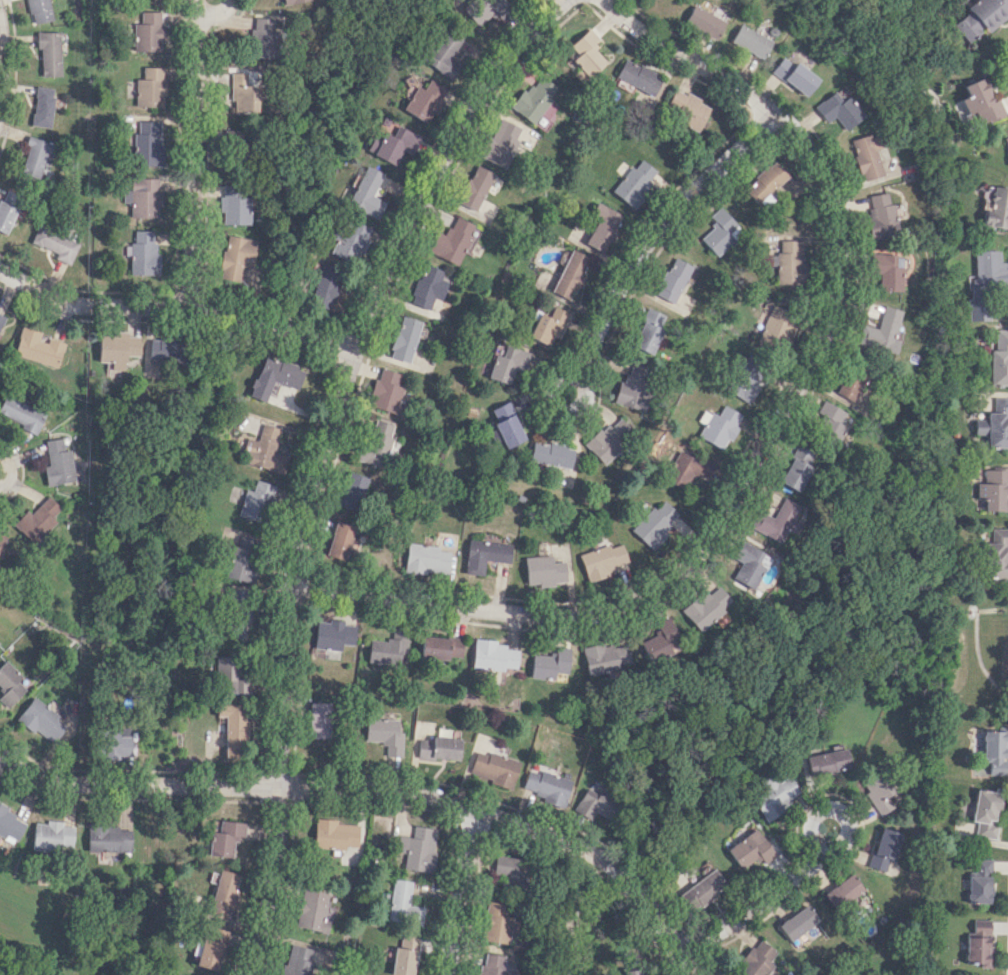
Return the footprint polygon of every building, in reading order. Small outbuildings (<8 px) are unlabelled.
[(52,21),(50,0),(29,0),(32,23),(52,21)] [(502,0),(482,0),(467,14),(479,26),(490,15),(496,21),(510,7),(502,0)] [(966,42),(983,29),(985,32),(1007,15),(1004,11),(1007,8),(1007,0),(974,0),(964,8),(968,12),(952,24),(966,42)] [(716,40),(726,22),(695,4),(685,22),(716,40)] [(161,51),(162,12),(140,12),(140,22),(134,22),(133,51),(161,51)] [(251,29),(249,57),(274,58),(276,18),(254,17),(254,29),(251,29)] [(772,41),(741,23),(731,42),(762,59),(772,41)] [(423,59),(447,82),(462,66),(453,58),(468,42),(454,28),(423,59)] [(606,61),(592,44),(598,39),(589,28),(569,45),(577,55),(570,62),(585,79),(606,61)] [(39,32),(40,76),(61,76),(60,32),(39,32)] [(817,77),(782,55),(771,73),(806,95),(817,77)] [(614,83),(625,89),(626,86),(651,99),(662,77),(626,58),(614,83)] [(163,107),(164,67),(142,66),(142,79),(135,79),(134,106),(163,107)] [(246,85),(257,85),(258,71),(247,71),(246,85)] [(231,72),(230,112),(256,113),(257,86),(245,86),(246,73),(231,72)] [(532,124),(557,88),(537,73),(511,109),(532,124)] [(1003,115),(997,99),(991,101),(982,77),(961,85),(966,97),(963,98),(973,126),(1003,115)] [(417,86),(402,110),(426,125),(448,90),(430,79),(423,90),(417,86)] [(50,128),(55,88),(36,86),(31,125),(50,128)] [(697,131),(710,106),(675,88),(662,112),(697,131)] [(833,117),(843,130),(862,117),(844,94),(839,98),(834,91),(813,106),(825,123),(833,117)] [(478,156),(503,168),(522,128),(497,117),(478,156)] [(421,133),(387,120),(381,137),(373,134),(366,153),(396,164),(401,150),(413,154),(421,133)] [(160,166),(161,122),(137,121),(137,132),(134,132),(133,165),(160,166)] [(849,140),(861,181),(881,175),(874,149),(876,148),(872,133),(849,140)] [(18,172),(42,180),(54,144),(30,136),(18,172)] [(629,208),(659,175),(640,158),(610,191),(629,208)] [(787,175),(773,160),(743,189),(757,204),(787,175)] [(474,211),(493,174),(474,164),(455,201),(474,211)] [(347,204),(378,218),(385,202),(372,196),(383,173),(365,165),(347,204)] [(157,218),(158,178),(130,177),(130,190),(122,190),(122,203),(129,203),(129,218),(157,218)] [(248,224),(249,197),(238,197),(238,184),(222,184),(222,196),(220,196),(219,224),(248,224)] [(991,186),(990,191),(982,190),(979,209),(983,210),(981,225),(1007,229),(1007,188),(991,186)] [(6,234),(22,195),(4,188),(0,197),(0,232),(6,234)] [(869,238),(897,234),(895,219),(902,218),(899,203),(887,205),(885,192),(867,195),(869,207),(864,208),(869,238)] [(579,240),(601,253),(622,217),(601,204),(579,240)] [(713,225),(699,238),(715,256),(742,232),(719,207),(706,218),(713,225)] [(437,231),(427,251),(456,265),(475,226),(454,215),(444,235),(437,231)] [(331,254),(356,265),(372,228),(347,217),(331,254)] [(79,242),(38,225),(29,244),(71,261),(79,242)] [(154,230),(134,230),(134,244),(125,244),(125,255),(129,255),(129,275),(154,275),(154,230)] [(255,240),(224,235),(217,278),(238,281),(240,266),(251,268),(255,240)] [(776,284),(802,284),(803,240),(780,240),(779,253),(770,253),(770,265),(776,266),(776,284)] [(548,295),(569,305),(590,259),(569,249),(548,295)] [(974,275),(967,275),(968,292),(1007,291),(1007,262),(999,262),(998,250),(973,250),(974,275)] [(877,291),(902,292),(903,255),(869,254),(868,273),(878,274),(877,291)] [(690,265),(670,257),(655,296),(674,304),(690,265)] [(331,309),(342,269),(321,263),(311,304),(331,309)] [(427,309),(431,297),(440,300),(446,281),(440,279),(443,270),(422,263),(409,303),(427,309)] [(987,321),(987,298),(966,299),(967,321),(987,321)] [(527,336),(551,347),(567,313),(549,304),(545,312),(539,309),(527,336)] [(785,348),(797,313),(770,304),(758,338),(785,348)] [(901,311),(882,305),(875,328),(860,324),(855,344),(894,355),(898,341),(893,340),(901,311)] [(650,354),(666,316),(646,308),(630,346),(650,354)] [(409,363),(420,321),(399,316),(389,358),(409,363)] [(13,354),(56,367),(63,344),(38,337),(40,332),(21,326),(13,354)] [(1007,385),(1007,330),(995,329),(994,349),(989,349),(988,385),(1007,385)] [(138,336),(127,336),(127,332),(98,332),(97,361),(112,362),(112,369),(124,369),(125,356),(138,356),(138,336)] [(193,340),(149,338),(148,359),(192,361),(193,340)] [(487,377),(509,384),(513,368),(524,371),(529,352),(504,345),(501,356),(494,353),(487,377)] [(272,381),(297,389),(304,368),(262,355),(249,397),(265,402),(272,381)] [(615,404),(642,411),(653,368),(627,361),(615,404)] [(749,403),(763,373),(739,361),(725,392),(749,403)] [(855,401),(865,372),(847,365),(836,395),(855,401)] [(369,395),(373,396),(370,406),(398,413),(405,387),(398,385),(401,374),(381,368),(378,379),(374,378),(369,395)] [(45,413),(5,395),(0,405),(0,415),(37,431),(45,413)] [(993,397),(993,412),(986,412),(986,421),(974,421),(974,435),(986,435),(986,448),(1004,448),(1004,452),(1007,452),(1007,397),(993,397)] [(838,441),(851,416),(823,400),(809,425),(838,441)] [(490,409),(496,421),(493,423),(505,448),(525,439),(507,401),(490,409)] [(697,435),(722,450),(742,415),(723,405),(716,416),(704,409),(697,420),(704,424),(697,435)] [(585,444),(601,463),(634,436),(617,416),(585,444)] [(396,426),(375,418),(359,459),(381,467),(396,426)] [(258,441),(246,438),(241,465),(282,474),(286,454),(274,451),(276,439),(281,440),(283,429),(261,425),(258,441)] [(46,485),(75,482),(71,449),(64,450),(62,438),(45,440),(48,465),(44,466),(46,485)] [(529,461),(570,469),(575,448),(533,439),(529,461)] [(795,492),(811,469),(806,466),(813,456),(798,446),(777,480),(795,492)] [(668,471),(675,475),(673,479),(680,482),(680,481),(699,491),(710,468),(677,452),(668,471)] [(1005,483),(1007,483),(1007,468),(983,467),(982,483),(976,483),(975,499),(983,499),(983,510),(1005,511),(1005,483)] [(337,505),(357,512),(369,478),(349,471),(337,505)] [(236,516),(260,523),(272,484),(256,479),(253,491),(245,488),(236,516)] [(32,544),(54,522),(51,518),(61,508),(48,495),(30,513),(27,510),(13,524),(32,544)] [(782,546),(803,509),(782,497),(771,518),(757,510),(748,527),(782,546)] [(680,516),(662,499),(631,531),(650,549),(680,516)] [(990,528),(990,542),(986,542),(985,577),(1007,578),(1007,528),(990,528)] [(510,563),(511,544),(468,540),(466,574),(484,575),(485,560),(510,563)] [(578,555),(588,580),(628,565),(620,543),(610,547),(609,543),(578,555)] [(440,545),(410,544),(408,570),(450,572),(451,551),(440,550),(440,545)] [(226,579),(252,581),(255,549),(230,546),(226,579)] [(552,562),(552,553),(525,554),(526,586),(566,584),(565,561),(552,562)] [(696,631),(731,604),(715,583),(680,610),(696,631)] [(638,641),(649,663),(681,647),(666,617),(654,623),(658,632),(638,641)] [(317,618),(313,649),(341,653),(342,642),(354,644),(357,623),(317,618)] [(368,662),(401,665),(402,656),(407,656),(409,628),(391,627),(390,641),(370,639),(368,662)] [(421,657),(462,659),(463,638),(422,636),(421,657)] [(472,668),(504,671),(504,667),(516,668),(518,650),(505,648),(505,642),(474,639),(472,668)] [(586,675),(630,665),(624,641),(581,651),(586,675)] [(530,678),(566,681),(568,647),(556,647),(555,654),(531,653),(530,678)] [(215,679),(235,679),(235,656),(215,656),(215,679)] [(18,680),(22,677),(6,660),(0,665),(0,688),(2,690),(0,692),(0,700),(7,708),(26,690),(18,680)] [(246,679),(234,678),(234,680),(216,680),(216,692),(246,692),(246,679)] [(30,700),(18,718),(65,749),(77,731),(30,700)] [(310,738),(330,737),(329,702),(309,702),(310,738)] [(224,716),(224,756),(239,756),(239,742),(246,742),(246,704),(216,704),(216,716),(224,716)] [(365,741),(383,742),(382,757),(402,757),(402,731),(398,731),(398,719),(366,718),(365,741)] [(131,728),(104,728),(103,757),(131,758),(131,728)] [(1006,731),(983,730),(982,760),(989,760),(988,774),(1005,775),(1006,731)] [(418,739),(417,758),(458,760),(459,738),(432,737),(432,740),(418,739)] [(806,755),(809,776),(851,769),(847,748),(806,755)] [(518,761),(475,750),(468,774),(511,786),(518,761)] [(569,780),(527,767),(519,792),(562,805),(569,780)] [(859,784),(880,815),(901,801),(880,770),(859,784)] [(764,821),(791,803),(788,798),(798,792),(788,775),(776,783),(772,776),(760,783),(764,789),(750,798),(764,821)] [(597,791),(595,794),(584,787),(571,810),(588,820),(593,812),(605,820),(616,802),(597,791)] [(996,839),(998,824),(994,823),(998,792),(976,789),(972,821),(977,822),(975,836),(996,839)] [(16,841),(27,819),(0,805),(0,833),(16,841)] [(389,816),(373,815),(371,837),(388,838),(389,816)] [(212,819),(208,855),(231,858),(234,835),(242,837),(244,823),(212,819)] [(31,849),(59,851),(60,845),(72,846),(73,826),(62,825),(62,821),(45,820),(45,823),(33,822),(31,849)] [(357,848),(359,822),(314,820),(313,845),(357,848)] [(402,869),(430,873),(436,828),(413,825),(411,837),(398,835),(396,852),(405,853),(402,869)] [(131,827),(87,826),(86,851),(131,852),(131,827)] [(868,866),(888,872),(900,833),(880,827),(868,866)] [(742,869),(755,859),(761,866),(776,854),(754,828),(727,849),(742,869)] [(492,884),(519,886),(520,858),(493,856),(492,884)] [(992,859),(971,859),(971,875),(991,875),(992,859)] [(693,911),(728,886),(715,868),(680,894),(693,911)] [(241,875),(219,869),(205,916),(226,922),(241,875)] [(823,894),(836,911),(864,891),(851,873),(823,894)] [(990,876),(968,876),(967,902),(989,902),(990,876)] [(423,907),(408,905),(411,881),(393,879),(387,921),(421,925),(423,907)] [(293,926),(321,932),(329,893),(302,887),(293,926)] [(480,941),(507,943),(510,915),(505,914),(507,903),(484,901),(480,941)] [(777,925),(794,949),(816,934),(811,926),(818,921),(806,904),(777,925)] [(966,937),(966,963),(981,963),(981,967),(990,967),(990,920),(973,920),(973,937),(966,937)] [(194,964),(214,971),(227,931),(205,924),(195,955),(197,956),(194,964)] [(390,974),(391,974),(413,974),(417,937),(400,935),(399,947),(393,946),(390,974)] [(776,969),(768,964),(777,951),(756,938),(737,968),(748,974),(772,974),(776,969)] [(291,942),(281,974),(307,974),(315,950),(291,942)] [(507,955),(480,951),(477,974),(505,974),(507,955)]
